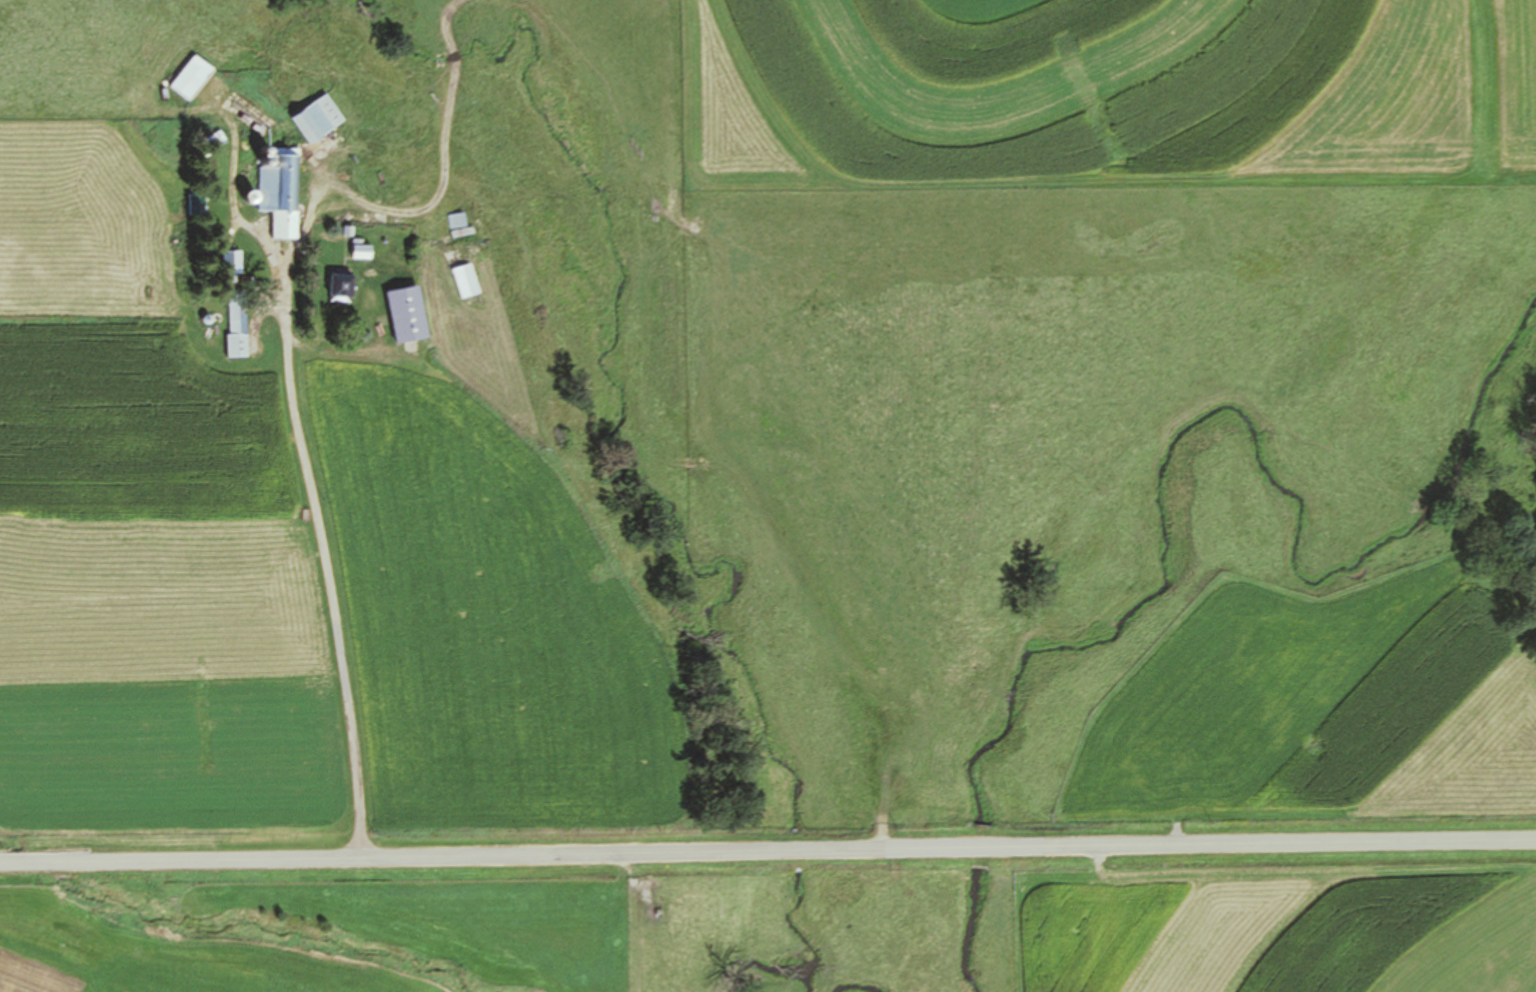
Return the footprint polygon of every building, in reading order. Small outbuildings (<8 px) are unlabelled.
[(190,100),(214,70),(196,55),(172,86),(190,100)] [(310,145),(346,122),(328,94),(292,117),(310,145)] [(298,241),(300,149),(273,148),(272,168),(260,168),(260,194),(250,193),(250,204),(260,205),(259,213),(274,213),(274,241),(298,241)] [(467,214),(449,216),(452,239),(470,237),(467,214)] [(455,269),(461,300),(480,296),(473,265),(455,269)] [(354,272),(333,272),(332,302),(354,303),(354,272)] [(418,290),(393,290),(393,298),(418,298),(418,290)] [(249,358),(247,291),(228,292),(230,358),(249,358)]
